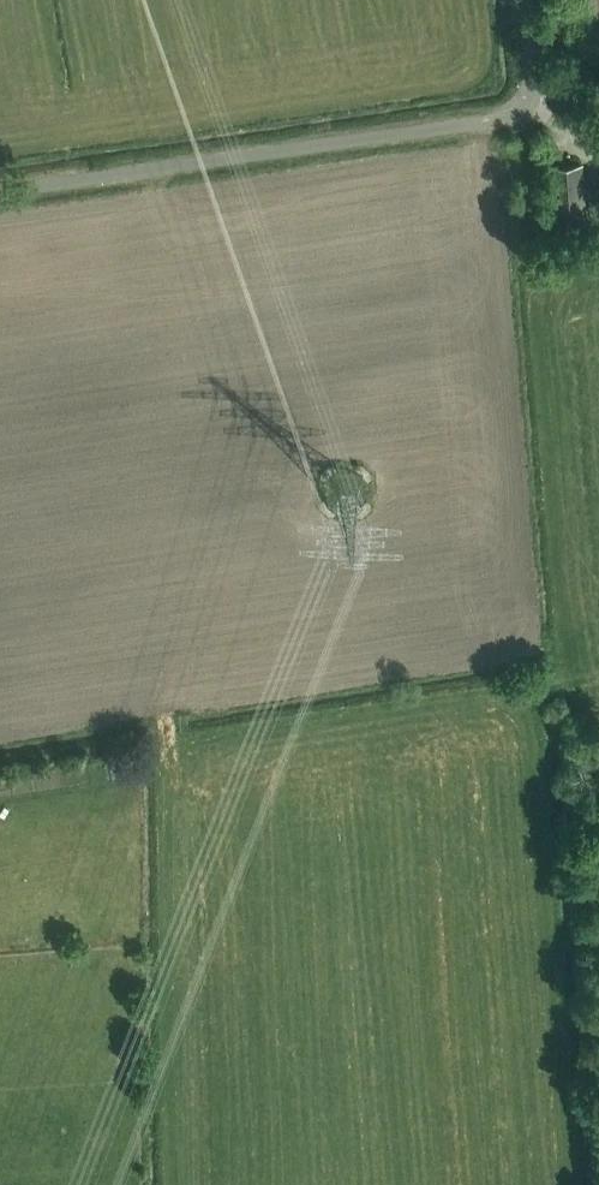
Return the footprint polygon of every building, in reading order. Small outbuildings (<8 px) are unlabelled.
[(580,175),(584,175),(583,162),(559,163),(548,165),(550,185),(553,216),(586,214),(585,188),(581,188),(580,175)]
